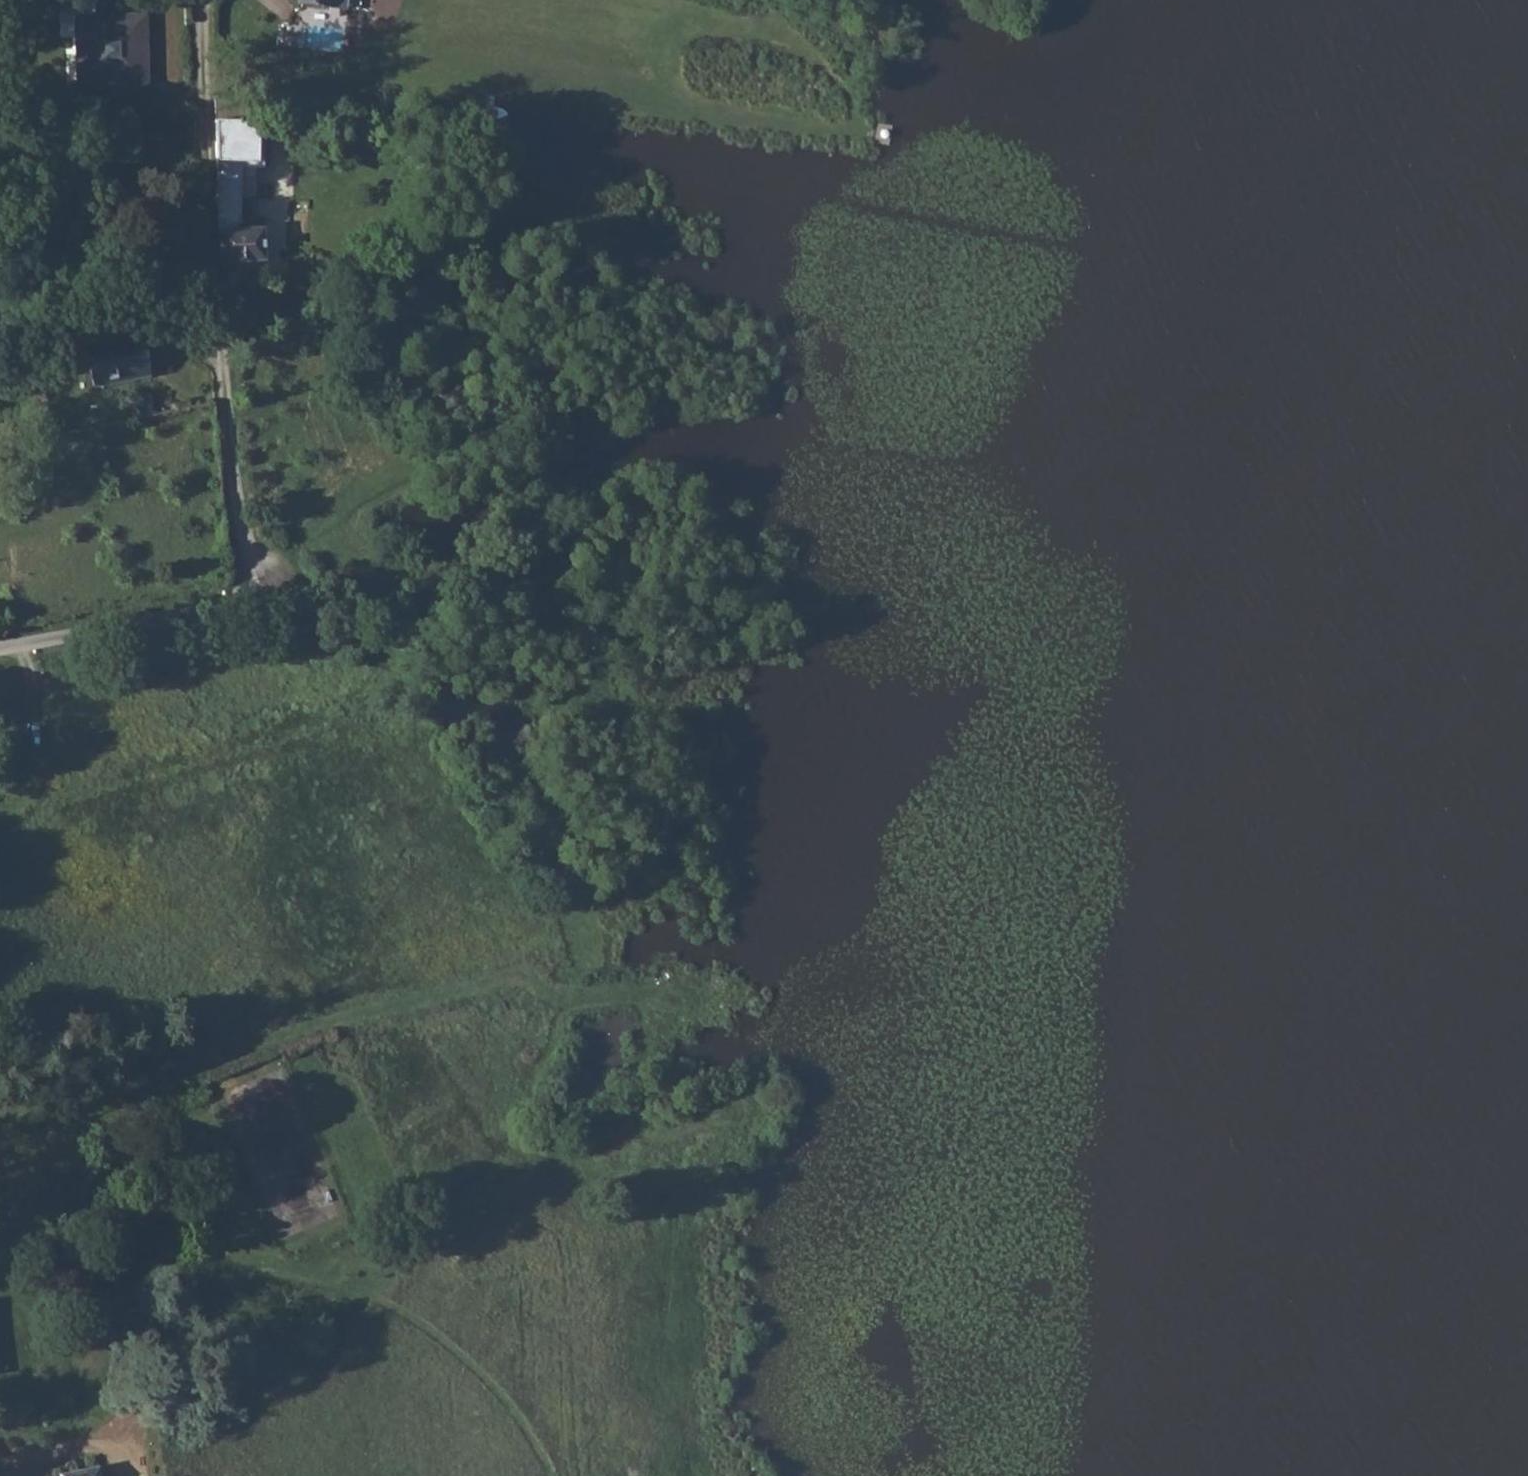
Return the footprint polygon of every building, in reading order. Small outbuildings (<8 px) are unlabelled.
[(298,3),(347,9),(348,0),(298,0),(298,3)] [(148,13),(74,15),(74,87),(149,85),(148,13)] [(241,100),(215,100),(215,120),(241,120),(241,100)] [(241,120),(215,120),(214,167),(240,167),(241,120)] [(262,227),(219,229),(221,264),(264,262),(262,227)] [(71,351),(75,375),(112,369),(108,346),(71,351)]
